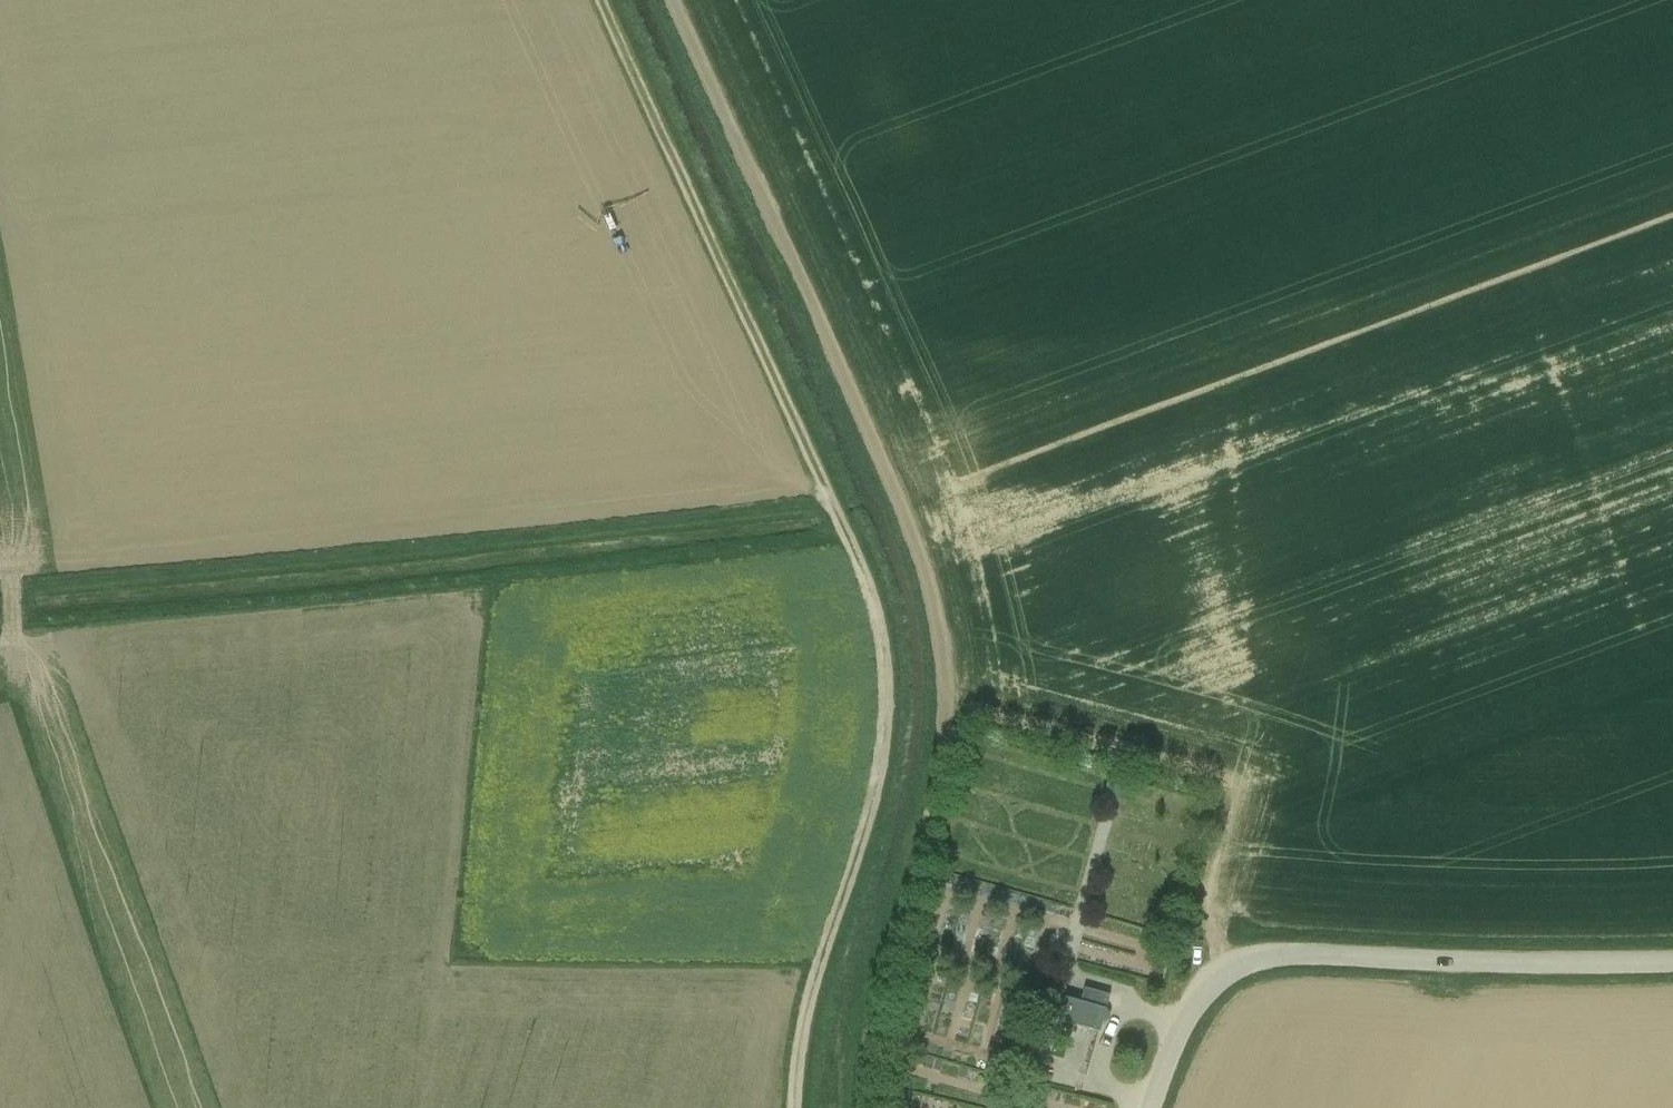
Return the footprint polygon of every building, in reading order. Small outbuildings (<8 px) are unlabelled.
[(1067,997),(1060,1020),(1100,1031),(1110,995),(1084,988),(1081,1001),(1067,997)]
